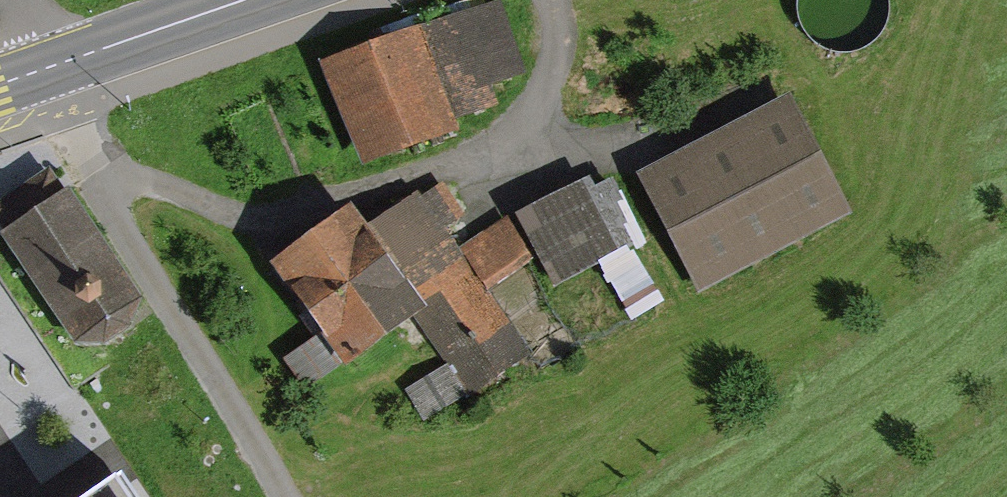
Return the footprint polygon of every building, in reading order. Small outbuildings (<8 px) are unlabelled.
[(427,33),(326,69),(364,174),(465,138),(453,106),(521,82),(495,10),(427,34),(427,33)] [(705,301),(856,220),(793,102),(642,182),(705,301)] [(556,292),(623,258),(589,192),(522,226),(556,292)] [(4,245),(80,352),(152,300),(76,193),(4,245)] [(524,362),(417,205),(372,235),(359,217),(279,272),(349,373),(417,327),(468,400),(524,362)] [(491,288),(530,262),(508,228),(468,255),(491,288)] [(98,496),(134,496),(122,480),(98,496)]
